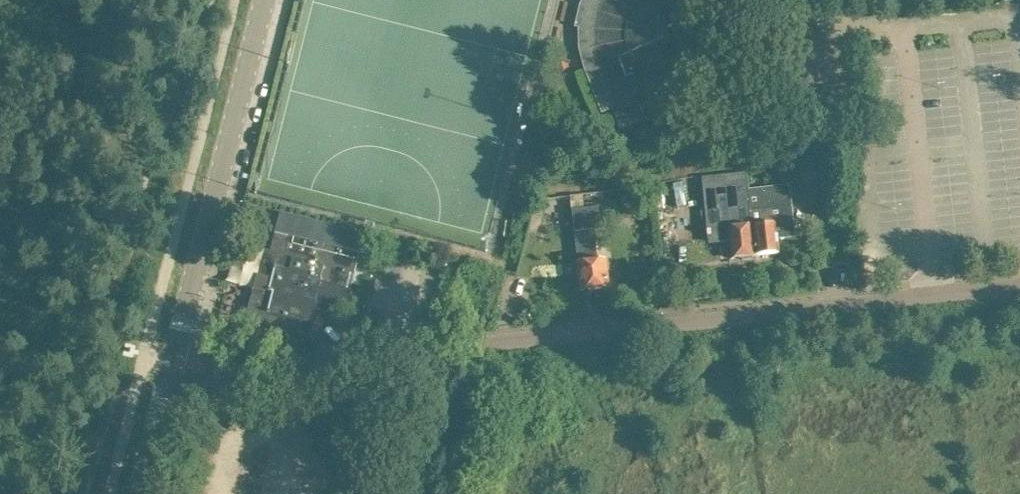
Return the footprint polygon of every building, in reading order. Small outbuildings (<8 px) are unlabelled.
[(575,28),(579,29),(579,49),(585,70),(593,91),(602,113),(612,109),(620,129),(658,114),(639,67),(662,57),(666,41),(668,41),(670,40),(671,39),(671,36),(670,35),(668,34),(668,33),(672,18),(656,0),(583,0),(580,6),(575,28)] [(798,188),(818,186),(817,177),(810,178),(808,165),(795,167),(798,188)] [(746,174),(702,178),(705,209),(722,207),(725,229),(724,229),(724,231),(728,230),(729,242),(731,259),(741,257),(742,260),(753,259),(752,256),(754,256),(749,211),(751,211),(746,174)] [(597,260),(594,230),(604,229),(602,207),(571,210),(581,290),(608,287),(606,271),(609,269),(608,261),(604,259),(597,260)] [(795,237),(791,207),(751,211),(749,211),(754,256),(779,253),(777,239),(795,237)] [(260,289),(253,319),(305,333),(307,323),(311,324),(316,304),(345,311),(351,290),(350,290),(364,234),(280,213),(274,234),(273,241),(263,280),(259,279),(257,288),(260,289)]
